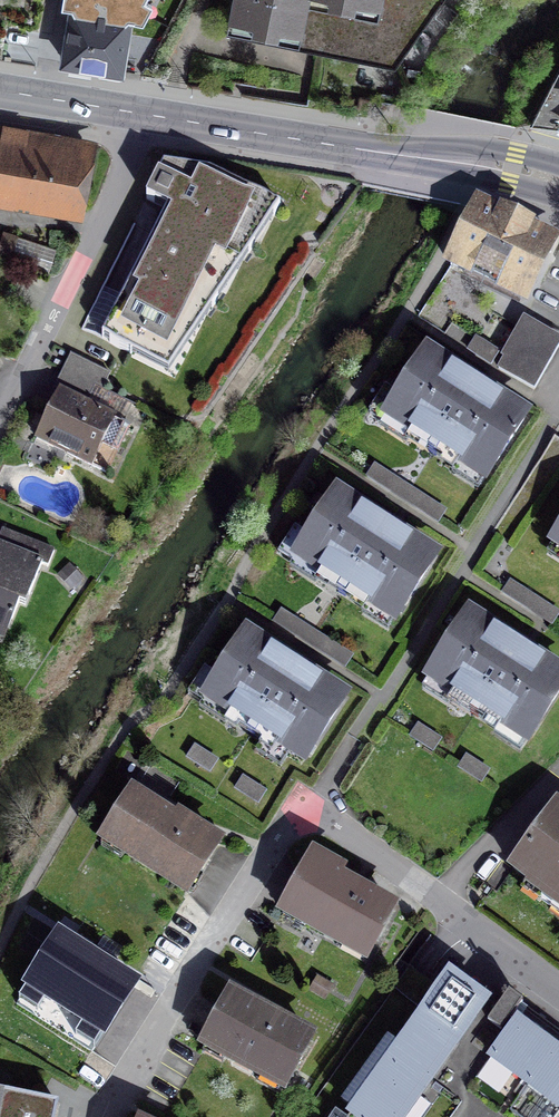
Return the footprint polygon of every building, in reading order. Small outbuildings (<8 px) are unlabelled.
[(80,8),(74,7),(65,62),(120,71),(130,8),(122,7),(123,0),(81,0),(80,8)] [(307,0),(233,0),(228,26),(299,40),(307,0)] [(299,40),(401,61),(444,0),(380,0),(378,13),(315,0),(307,0),(299,40)] [(380,0),(315,0),(378,13),(380,0)] [(533,124),(558,127),(558,70),(533,124)] [(0,138),(0,189),(73,202),(82,153),(0,138)] [(180,172),(164,164),(147,199),(155,203),(158,196),(183,208),(154,265),(149,263),(110,343),(131,354),(135,348),(165,363),(196,300),(212,307),(218,299),(206,293),(230,244),(249,253),(255,245),(243,238),(258,208),(274,216),(281,206),(210,171),(209,174),(202,170),(183,167),(180,172)] [(548,247),(478,212),(455,257),(526,291),(548,247)] [(2,231),(0,238),(0,255),(49,271),(56,249),(2,231)] [(499,368),(535,388),(558,345),(558,342),(524,322),(499,368)] [(498,353),(476,339),(469,350),(491,363),(498,353)] [(426,352),(388,412),(487,475),(525,416),(426,352)] [(106,473),(129,427),(60,392),(39,433),(50,438),(47,444),(106,473)] [(556,436),(493,532),(511,543),(558,469),(558,438),(556,436)] [(375,465),(368,476),(390,490),(397,480),(375,465)] [(422,496),(397,480),(390,490),(415,507),(422,496)] [(435,558),(336,494),(298,554),(397,618),(435,558)] [(445,511),(422,496),(415,507),(438,521),(445,511)] [(8,627),(19,602),(25,604),(41,563),(48,566),(54,551),(2,530),(0,535),(0,624),(8,627)] [(510,582),(503,592),(526,607),(532,596),(510,582)] [(558,613),(532,596),(526,607),(552,624),(558,613)] [(281,611),(274,621),(297,636),(303,625),(281,611)] [(469,614),(431,674),(530,738),(558,692),(558,672),(469,614)] [(329,642),(303,625),(297,636),(322,652),(329,642)] [(345,697),(246,634),(208,693),(307,756),(345,697)] [(351,656),(329,642),(322,652),(345,666),(351,656)] [(418,725),(411,736),(434,750),(440,740),(418,725)] [(195,746),(188,757),(210,771),(217,761),(195,746)] [(488,770),(466,756),(459,767),(482,780),(488,770)] [(243,777),(236,787),(259,802),(265,792),(243,777)] [(103,839),(187,893),(219,843),(179,817),(176,821),(133,793),(103,839)] [(557,807),(513,868),(558,901),(558,808),(557,807)] [(342,871),(314,855),(283,911),(366,957),(393,909),(338,878),(342,871)] [(28,984),(104,1032),(134,985),(59,937),(28,984)] [(486,1003),(487,1002),(474,992),(450,975),(440,989),(399,959),(388,975),(398,983),(394,989),(425,1011),(350,1114),(351,1115),(354,1116),(404,1116),(486,1003)] [(310,1037),(231,995),(205,1044),(284,1086),(310,1037)] [(555,1107),(485,1057),(512,1019),(523,1004),(509,995),(498,1011),(486,1003),(404,1116),(548,1116),(555,1107)] [(555,1107),(558,1110),(558,1053),(526,1029),(512,1019),(485,1057),(555,1107)] [(3,1093),(0,1107),(0,1116),(55,1116),(57,1104),(3,1093)]
